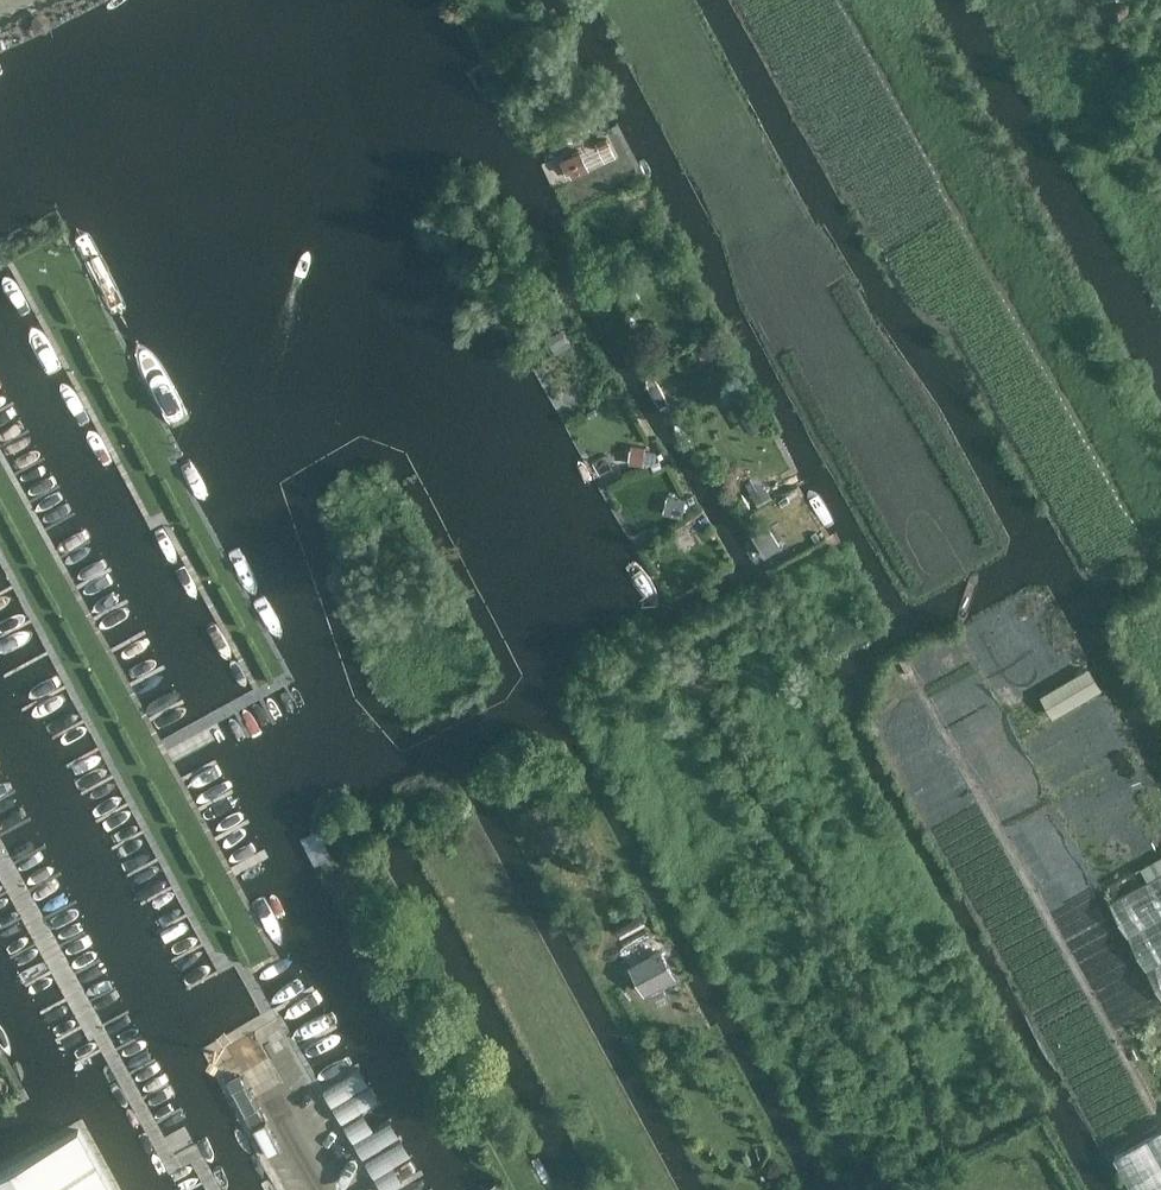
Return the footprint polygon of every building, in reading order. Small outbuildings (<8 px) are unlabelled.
[(644,467),(646,447),(632,446),(630,465),(644,467)] [(682,518),(686,499),(668,495),(664,515),(682,518)] [(768,552),(783,542),(771,522),(755,532),(768,552)] [(1092,664),(1078,671),(1089,693),(1103,686),(1092,664)] [(1109,901),(1160,994),(1160,873),(1109,901)] [(259,1122),(267,1117),(239,1073),(231,1078),(259,1122)] [(54,1145),(0,1174),(0,1189),(112,1189),(80,1131),(54,1145)] [(1114,1157),(1132,1189),(1160,1189),(1160,1131),(1114,1157)] [(486,1189),(504,1189),(499,1180),(484,1188),(486,1189)]
